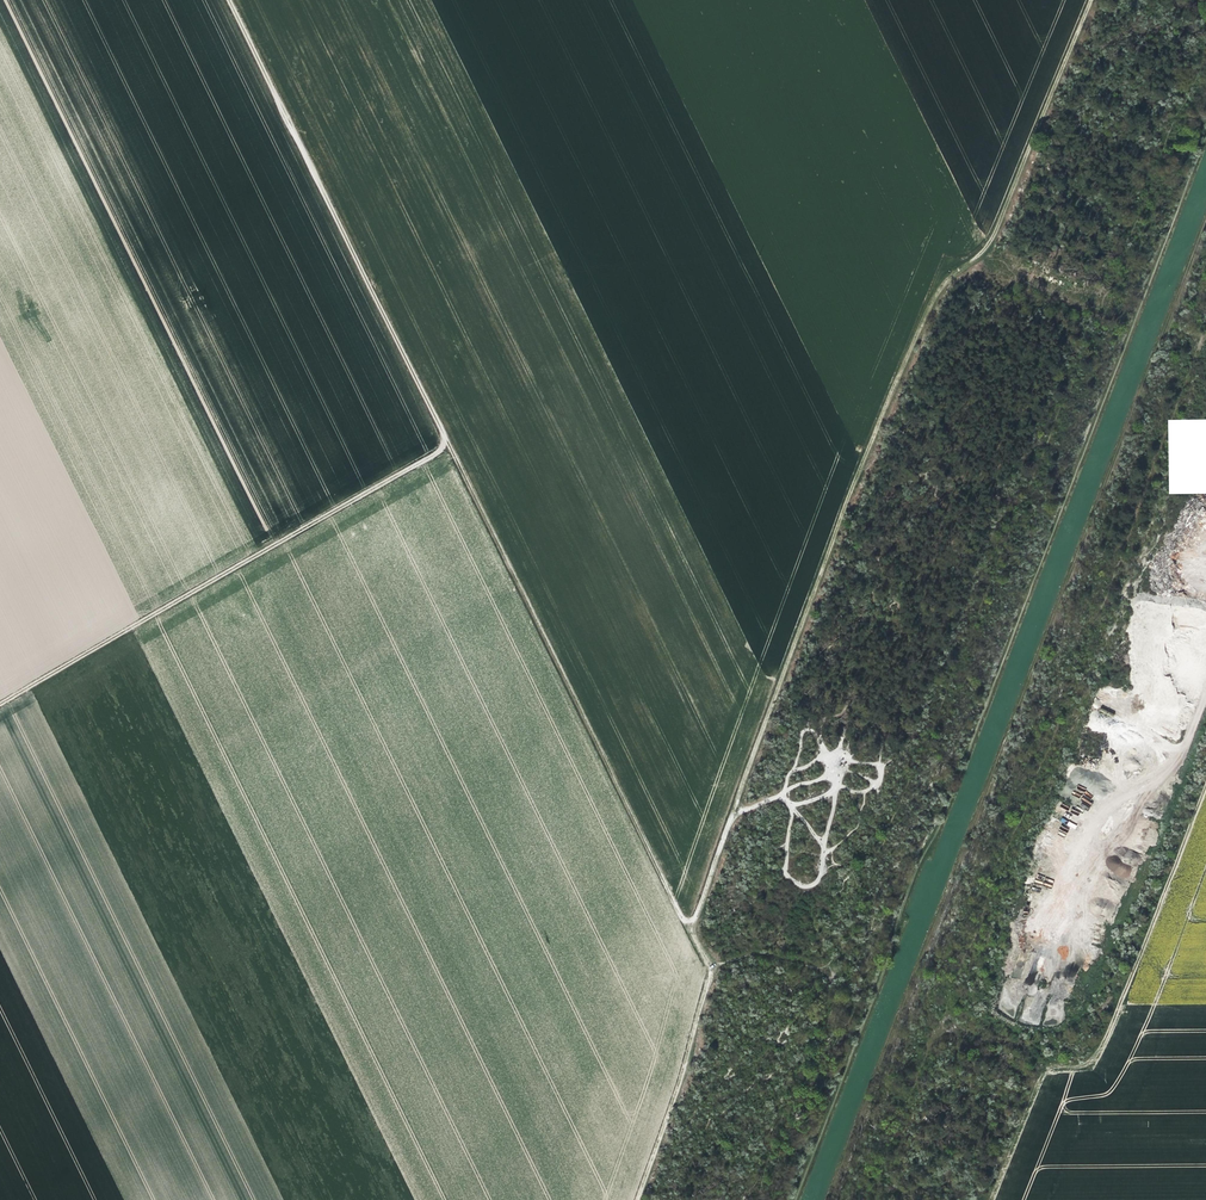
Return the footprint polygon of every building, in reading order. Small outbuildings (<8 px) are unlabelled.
[(1074,794),(1080,797),(1085,788),(1078,785),(1074,794)] [(1085,792),(1079,806),(1088,810),(1094,795),(1085,792)] [(1057,834),(1065,837),(1068,828),(1061,825),(1057,834)] [(1043,885),(1052,887),(1054,880),(1045,878),(1043,885)]
